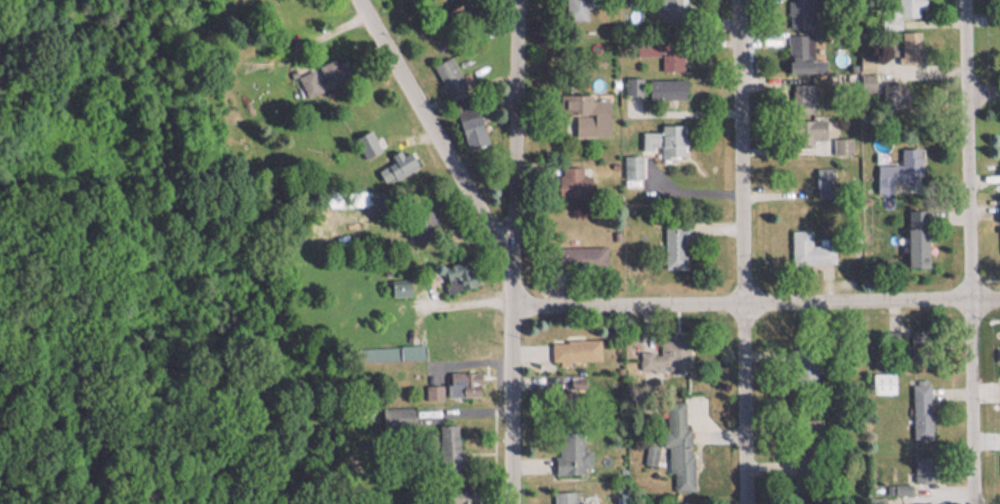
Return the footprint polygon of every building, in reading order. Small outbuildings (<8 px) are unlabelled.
[(806,0),(787,0),(787,21),(806,21),(806,0)] [(895,13),(923,13),(923,0),(895,0),(895,13)] [(920,57),(920,26),(897,26),(897,57),(920,57)] [(786,67),(806,67),(806,30),(786,30),(786,67)] [(429,61),(445,87),(462,77),(446,51),(429,61)] [(638,89),(638,73),(622,73),(622,89),(638,89)] [(682,93),(682,74),(647,74),(647,93),(682,93)] [(880,77),(880,101),(902,101),(902,77),(880,77)] [(810,110),(810,78),(784,78),(784,110),(810,110)] [(557,90),(558,131),(607,130),(606,89),(557,90)] [(822,114),(786,114),(786,141),(811,141),(811,135),(822,135),(822,114)] [(682,119),(657,119),(657,126),(638,126),(638,151),(621,151),(621,173),(640,173),(640,152),(682,152),(682,119)] [(356,130),(359,144),(371,141),(369,128),(356,130)] [(831,133),(831,149),(848,149),(848,133),(831,133)] [(917,142),(898,142),(898,159),(874,159),(874,188),(890,188),(890,178),(917,177),(917,142)] [(374,162),(383,177),(415,160),(407,144),(374,162)] [(556,193),(584,193),(584,171),(578,171),(578,161),(556,161),(556,193)] [(814,182),(831,182),(831,163),(814,163),(814,182)] [(832,258),(831,239),(809,239),(809,225),(787,225),(788,259),(832,258)] [(602,241),(550,241),(550,260),(602,260),(602,241)] [(635,365),(685,365),(686,332),(648,332),(648,344),(635,344),(635,365)] [(597,335),(548,335),(548,355),(597,355),(597,335)] [(444,367),(444,391),(476,391),(476,367),(444,367)] [(411,426),(411,402),(380,402),(380,426),(411,426)] [(437,420),(438,471),(457,470),(456,420),(437,420)] [(470,486),(446,486),(446,503),(470,503),(470,486)] [(585,497),(572,497),(572,486),(551,486),(551,503),(585,503),(585,497)]
